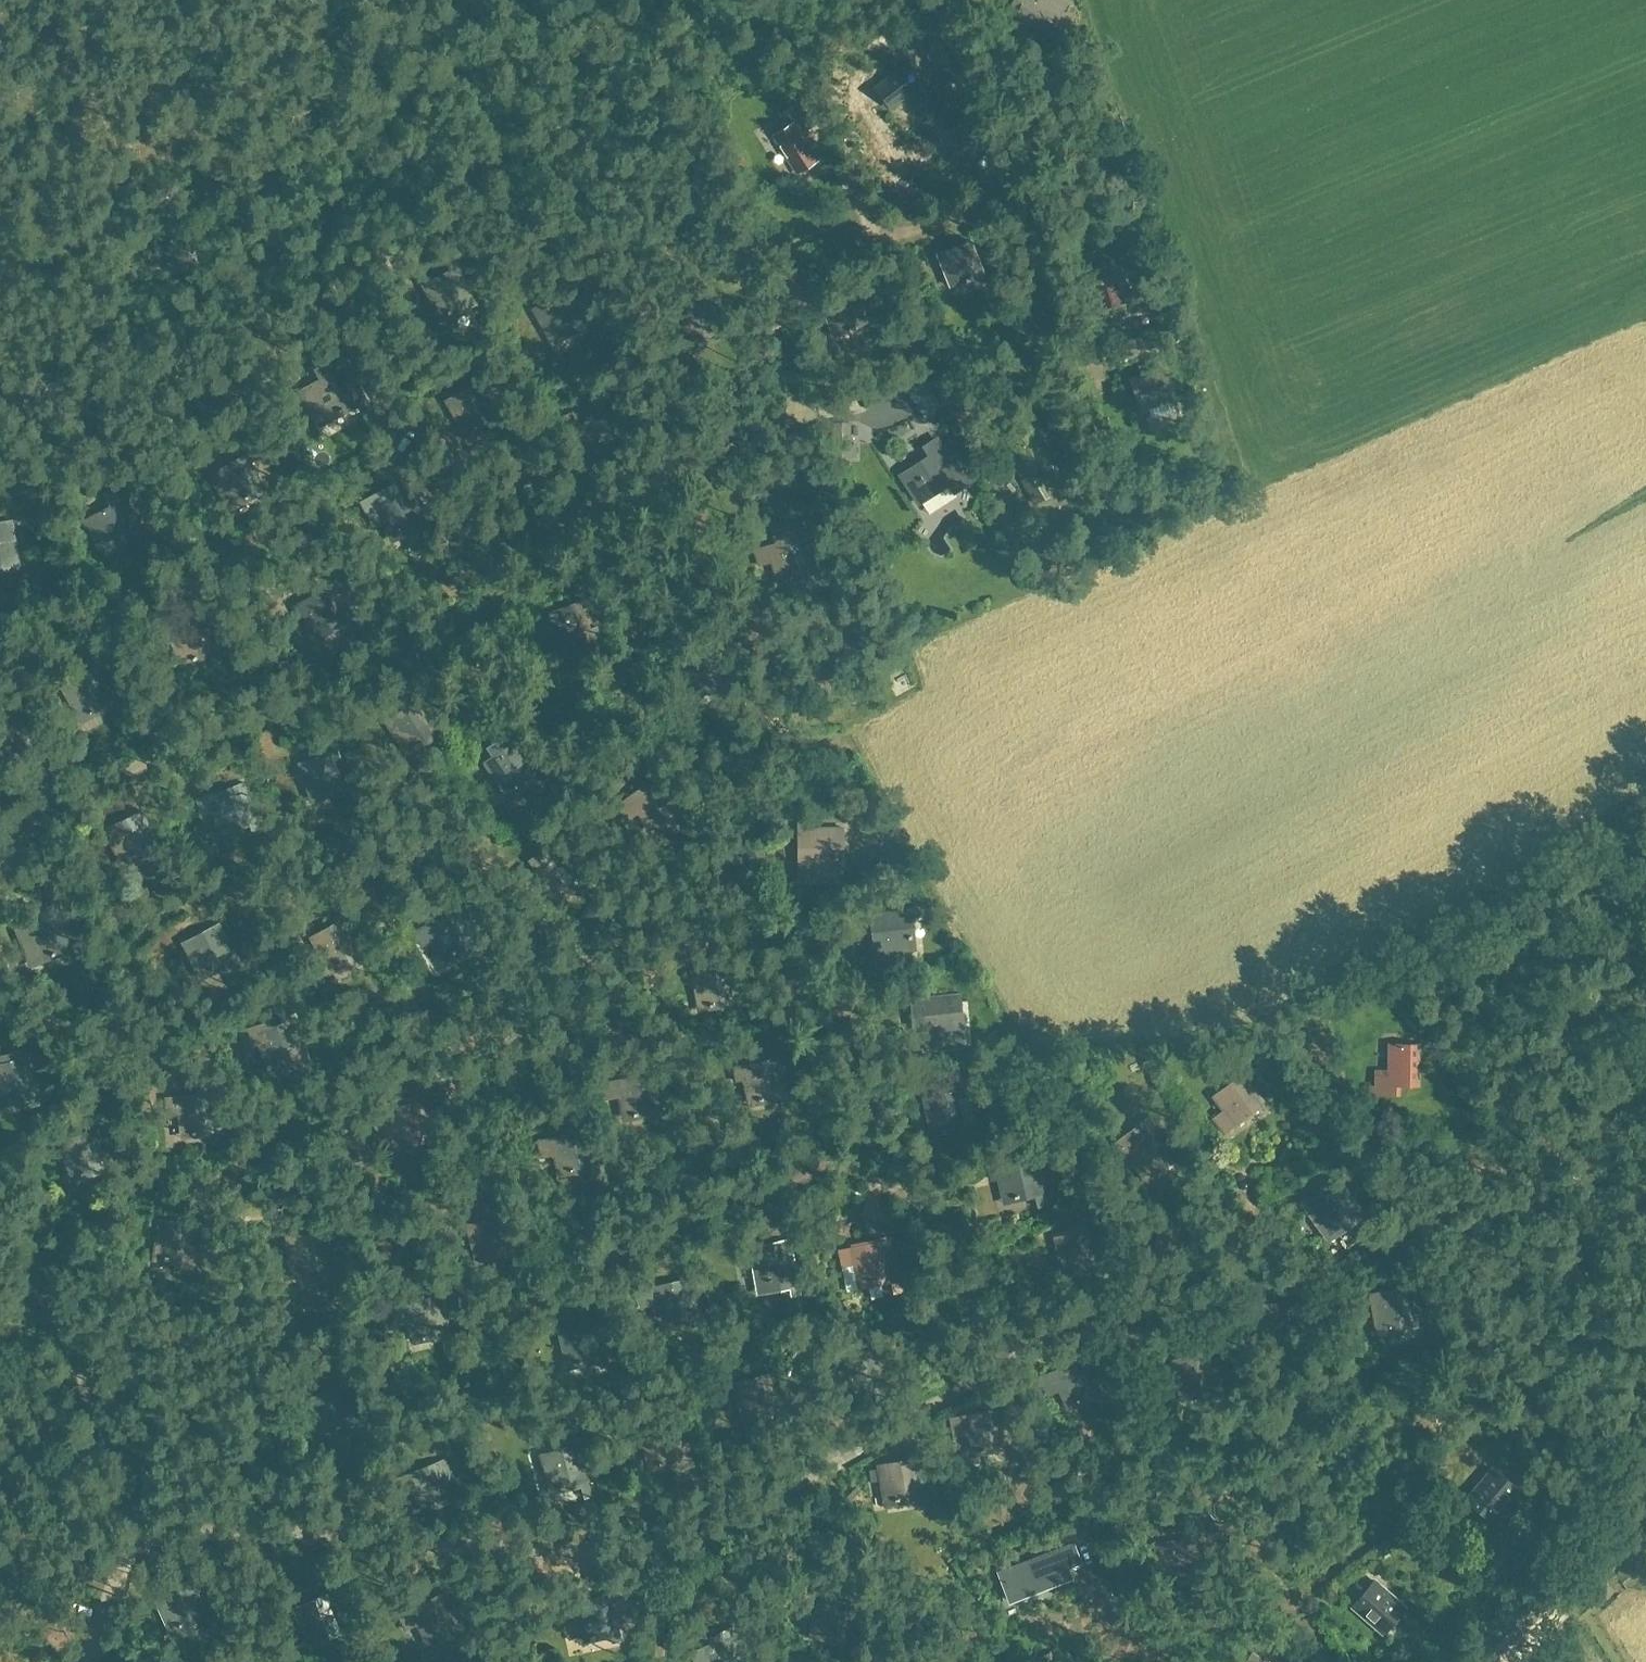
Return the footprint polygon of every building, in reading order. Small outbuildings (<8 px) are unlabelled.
[(1015,16),(1058,35),(1072,3),(1066,0),(1044,0),(1042,6),(1027,0),(1022,0),(1015,16)] [(906,65),(877,87),(891,106),(909,92),(924,112),(935,104),(906,65)] [(919,107),(903,118),(912,130),(927,119),(919,107)] [(815,128),(812,124),(808,117),(802,120),(799,122),(806,133),(815,128)] [(815,159),(794,125),(777,136),(797,170),(815,159)] [(939,253),(951,286),(984,272),(972,240),(939,253)] [(438,318),(458,308),(460,312),(477,304),(460,270),(461,269),(456,259),(446,264),(451,273),(423,287),(438,318)] [(1112,259),(1087,268),(1100,307),(1125,299),(1112,259)] [(567,281),(559,286),(566,297),(551,305),(551,304),(547,306),(548,307),(538,312),(555,343),(589,324),(585,317),(580,321),(568,300),(575,296),(567,281)] [(836,335),(868,321),(855,289),(822,303),(836,335)] [(1145,294),(1133,298),(1136,306),(1148,302),(1145,294)] [(1163,402),(1174,398),(1161,358),(1148,363),(1151,371),(1132,377),(1131,377),(1142,410),(1143,409),(1158,404),(1159,405),(1163,403),(1163,402)] [(372,411),(350,367),(342,371),(343,372),(303,392),(306,397),(306,400),(310,409),(313,411),(319,423),(340,412),(342,415),(346,413),(344,410),(358,403),(364,415),(372,411)] [(475,386),(475,388),(448,402),(463,433),(491,419),(492,421),(500,417),(483,382),(475,386)] [(936,427),(954,419),(941,391),(923,399),(936,427)] [(571,436),(583,430),(592,445),(620,429),(606,405),(612,402),(607,395),(601,399),(601,400),(563,422),(571,436)] [(850,443),(850,421),(835,421),(835,456),(855,456),(855,443),(850,443)] [(949,482),(955,492),(968,483),(950,457),(948,458),(936,438),(925,445),(931,455),(904,473),(903,472),(902,473),(921,502),(922,501),(921,500),(949,482)] [(246,456),(246,457),(219,472),(236,502),(264,487),(251,463),(256,460),(252,452),(246,456)] [(1060,457),(1054,461),(1047,465),(1047,466),(1054,477),(1067,470),(1060,457)] [(1023,479),(1034,497),(1047,490),(1036,472),(1036,471),(1029,476),(1023,479)] [(132,541),(145,534),(119,484),(105,491),(112,504),(84,518),(101,550),(129,535),(132,541)] [(431,530),(411,495),(407,488),(400,492),(401,493),(374,508),(391,538),(418,523),(424,534),(431,530)] [(944,524),(966,505),(955,492),(932,510),(944,524)] [(11,566),(20,565),(19,557),(18,557),(13,516),(5,518),(5,519),(0,519),(0,554),(10,553),(11,566)] [(768,545),(755,549),(760,564),(773,560),(778,578),(788,575),(789,578),(793,576),(792,573),(808,568),(812,581),(820,578),(801,519),(800,519),(793,521),(793,523),(774,529),(773,529),(776,538),(778,542),(769,545),(768,545)] [(324,593),(297,608),(313,639),(342,623),(328,599),(334,596),(330,589),(323,592),(324,593)] [(582,603),(582,605),(552,613),(562,646),(593,638),(586,611),(592,609),(590,601),(582,603)] [(197,619),(198,620),(169,632),(182,664),(212,652),(201,627),(208,624),(204,616),(197,619)] [(115,716),(121,712),(97,669),(91,673),(91,674),(64,689),(81,719),(90,714),(91,715),(94,713),(94,711),(108,704),(115,716)] [(417,704),(418,705),(391,721),(409,751),(419,745),(420,748),(424,746),(422,743),(436,735),(440,741),(447,736),(440,725),(434,729),(423,711),(429,707),(424,700),(417,704)] [(489,761),(509,790),(518,784),(519,786),(523,783),(521,781),(535,772),(542,783),(549,778),(521,738),(514,743),(515,743),(489,761)] [(311,796),(342,787),(334,761),(342,759),(340,750),(331,753),(331,754),(301,763),(311,796)] [(656,780),(657,781),(618,802),(626,817),(637,810),(646,826),(655,821),(656,822),(660,820),(659,819),(674,810),(661,787),(667,784),(663,776),(656,780)] [(236,789),(207,800),(218,832),(249,821),(239,796),(246,793),(243,785),(235,788),(236,789)] [(145,818),(142,810),(134,813),(135,815),(108,827),(107,827),(121,859),(131,854),(132,855),(135,854),(135,852),(150,846),(155,857),(156,857),(162,854),(155,838),(148,841),(139,821),(145,818)] [(837,857),(837,853),(834,853),(834,846),(843,846),(843,827),(810,827),(810,821),(797,821),(798,837),(799,882),(834,882),(834,857),(837,857)] [(557,841),(558,842),(533,860),(553,888),(578,870),(589,885),(596,880),(564,836),(557,841)] [(736,901),(738,912),(754,909),(752,898),(736,901)] [(434,939),(443,955),(452,950),(453,953),(457,950),(456,948),(470,940),(476,951),(485,947),(461,904),(460,904),(452,909),(453,910),(416,931),(415,931),(414,931),(420,941),(422,945),(430,941),(431,941),(434,939)] [(875,924),(880,967),(896,965),(895,952),(913,950),(912,939),(915,939),(914,935),(911,935),(909,919),(916,918),(922,918),(922,909),(872,915),(873,915),(874,924),(875,924)] [(59,916),(60,917),(29,924),(38,958),(69,950),(63,923),(69,922),(67,914),(59,916)] [(348,918),(340,921),(337,914),(308,929),(329,968),(338,963),(339,966),(343,964),(342,961),(357,953),(360,959),(368,956),(348,918)] [(214,930),(215,931),(186,944),(200,975),(229,963),(219,938),(225,935),(221,927),(214,930)] [(725,966),(725,968),(694,973),(701,1007),(732,1001),(727,974),(734,973),(732,965),(725,966)] [(963,1033),(959,993),(923,997),(924,1006),(925,1006),(928,1036),(963,1033)] [(262,1050),(267,1068),(278,1065),(279,1067),(283,1066),(282,1063),(297,1058),(299,1065),(301,1071),(311,1068),(296,1017),(290,1019),(286,1020),(287,1026),(273,1030),(271,1024),(243,1032),(250,1053),(262,1050)] [(1375,1069),(1375,1081),(1375,1094),(1400,1094),(1400,1086),(1421,1086),(1422,1043),(1388,1043),(1388,1069),(1375,1069)] [(8,1098),(8,1100),(12,1099),(12,1096),(27,1092),(30,1102),(38,1100),(31,1072),(29,1073),(27,1062),(29,1061),(25,1046),(0,1052),(0,1100),(8,1098)] [(787,1094),(781,1067),(779,1059),(772,1061),(772,1062),(733,1071),(736,1085),(745,1083),(749,1103),(787,1094)] [(620,1099),(623,1117),(633,1116),(634,1118),(638,1118),(638,1115),(654,1112),(662,1111),(656,1075),(648,1077),(648,1078),(604,1085),(607,1101),(620,1099)] [(1249,1112),(1261,1104),(1246,1084),(1240,1075),(1215,1094),(1214,1094),(1215,1096),(1225,1110),(1214,1117),(1225,1132),(1237,1123),(1235,1122),(1243,1117),(1244,1118),(1250,1114),(1249,1112)] [(196,1131),(196,1135),(222,1133),(218,1090),(209,1091),(209,1092),(167,1096),(167,1095),(165,1095),(167,1112),(180,1111),(181,1129),(192,1128),(192,1131),(196,1131)] [(963,1091),(956,1093),(956,1094),(926,1101),(933,1135),(944,1133),(944,1136),(949,1135),(948,1132),(965,1128),(959,1101),(965,1100),(963,1091)] [(368,1126),(381,1158),(394,1153),(404,1149),(405,1151),(409,1150),(407,1147),(423,1141),(425,1147),(427,1153),(437,1149),(421,1111),(417,1099),(403,1105),(405,1111),(382,1120),(368,1126)] [(1118,1145),(1145,1181),(1170,1162),(1171,1163),(1177,1158),(1172,1151),(1167,1155),(1150,1134),(1157,1129),(1148,1118),(1142,1123),(1144,1126),(1121,1144),(1121,1143),(1118,1145)] [(598,1164),(591,1138),(589,1130),(582,1132),(582,1133),(539,1143),(543,1159),(556,1156),(560,1174),(598,1164)] [(90,1133),(91,1134),(61,1143),(70,1176),(101,1167),(94,1141),(100,1139),(98,1131),(90,1133)] [(998,1178),(1002,1198),(1012,1197),(1013,1200),(1017,1199),(1016,1196),(1032,1193),(1035,1210),(1049,1208),(1047,1197),(1042,1198),(1035,1156),(1026,1158),(1027,1159),(997,1164),(990,1165),(992,1179),(998,1178)] [(1337,1175),(1327,1183),(1328,1184),(1302,1202),(1327,1237),(1363,1211),(1337,1175)] [(508,1253),(509,1259),(518,1257),(509,1216),(507,1216),(508,1217),(500,1218),(500,1220),(470,1227),(478,1260),(488,1258),(489,1261),(493,1260),(492,1257),(508,1253)] [(183,1273),(191,1275),(200,1226),(192,1225),(192,1226),(161,1220),(155,1254),(166,1256),(165,1259),(169,1260),(170,1257),(186,1260),(183,1273)] [(1078,1270),(1095,1267),(1098,1281),(1104,1279),(1094,1231),(1086,1233),(1087,1234),(1056,1240),(1063,1274),(1074,1272),(1074,1275),(1078,1274),(1078,1270)] [(846,1268),(858,1266),(862,1283),(883,1279),(884,1285),(894,1284),(896,1295),(904,1294),(893,1240),(885,1242),(886,1243),(842,1252),(846,1268)] [(800,1296),(790,1241),(781,1242),(782,1244),(738,1252),(742,1268),(755,1266),(758,1283),(769,1281),(769,1282),(772,1282),(773,1287),(790,1284),(792,1298),(800,1296)] [(647,1325),(690,1315),(693,1327),(702,1325),(691,1278),(682,1280),(682,1281),(639,1291),(647,1325)] [(1410,1324),(1406,1297),(1412,1296),(1411,1288),(1403,1289),(1403,1291),(1373,1296),(1379,1330),(1389,1328),(1389,1329),(1394,1329),(1393,1327),(1410,1324)] [(436,1299),(436,1300),(393,1310),(396,1326),(409,1323),(413,1341),(443,1334),(446,1347),(454,1345),(444,1297),(436,1299)] [(567,1365),(597,1357),(600,1370),(608,1368),(598,1329),(596,1320),(589,1322),(589,1323),(559,1331),(567,1365)] [(840,1376),(843,1394),(854,1393),(854,1396),(858,1395),(858,1392),(864,1391),(866,1398),(875,1397),(876,1402),(884,1401),(877,1353),(869,1354),(869,1355),(825,1362),(827,1378),(840,1376)] [(1203,1356),(1173,1363),(1181,1397),(1212,1390),(1206,1363),(1213,1361),(1211,1353),(1203,1355),(1203,1356)] [(1068,1407),(1095,1394),(1101,1406),(1108,1403),(1089,1358),(1082,1361),(1082,1363),(1042,1380),(1049,1398),(1061,1392),(1068,1407)] [(774,1412),(768,1386),(774,1384),(772,1376),(765,1378),(765,1379),(735,1387),(743,1420),(754,1418),(754,1420),(758,1419),(758,1416),(774,1412)] [(1001,1442),(1004,1454),(1012,1453),(1003,1405),(995,1407),(995,1408),(965,1414),(965,1413),(951,1415),(955,1435),(968,1433),(971,1448),(981,1446),(982,1449),(986,1448),(985,1445),(1001,1442)] [(649,1467),(662,1464),(663,1467),(667,1466),(666,1462),(679,1459),(683,1471),(694,1468),(681,1421),(669,1424),(670,1426),(640,1434),(649,1467)] [(548,1488),(578,1480),(580,1487),(588,1485),(577,1444),(569,1446),(570,1447),(539,1455),(548,1488)] [(433,1502),(449,1497),(453,1510),(463,1507),(461,1500),(460,1501),(447,1460),(446,1461),(438,1464),(438,1465),(396,1478),(401,1494),(414,1490),(419,1507),(430,1504),(430,1507),(435,1505),(433,1502)] [(902,1501),(919,1497),(913,1470),(919,1469),(917,1461),(910,1462),(910,1464),(880,1470),(887,1504),(898,1502),(898,1505),(902,1504),(902,1501)] [(1493,1467),(1468,1497),(1493,1519),(1519,1489),(1493,1467)] [(1195,1541),(1151,1548),(1154,1569),(1198,1562),(1195,1541)] [(1059,1547),(997,1572),(1008,1600),(1029,1592),(1027,1588),(1038,1584),(1039,1588),(1070,1575),(1059,1547)] [(1354,1606),(1383,1631),(1405,1606),(1376,1580),(1354,1606)] [(169,1630),(179,1625),(180,1628),(184,1627),(183,1624),(199,1617),(204,1629),(211,1626),(193,1581),(184,1585),(184,1586),(156,1598),(169,1630)] [(462,1627),(450,1602),(447,1594),(440,1598),(440,1599),(400,1618),(406,1629),(415,1624),(425,1644),(462,1627)] [(325,1599),(296,1611),(309,1643),(339,1631),(329,1605),(335,1603),(332,1595),(325,1598),(325,1599)] [(581,1639),(611,1632),(614,1644),(622,1642),(611,1595),(603,1597),(604,1598),(573,1605),(581,1639)] [(740,1630),(711,1642),(714,1647),(693,1656),(695,1661),(753,1661),(740,1630)] [(1265,1657),(1264,1658),(1252,1650),(1246,1660),(1246,1659),(1244,1661),(1272,1661),(1265,1657)]
